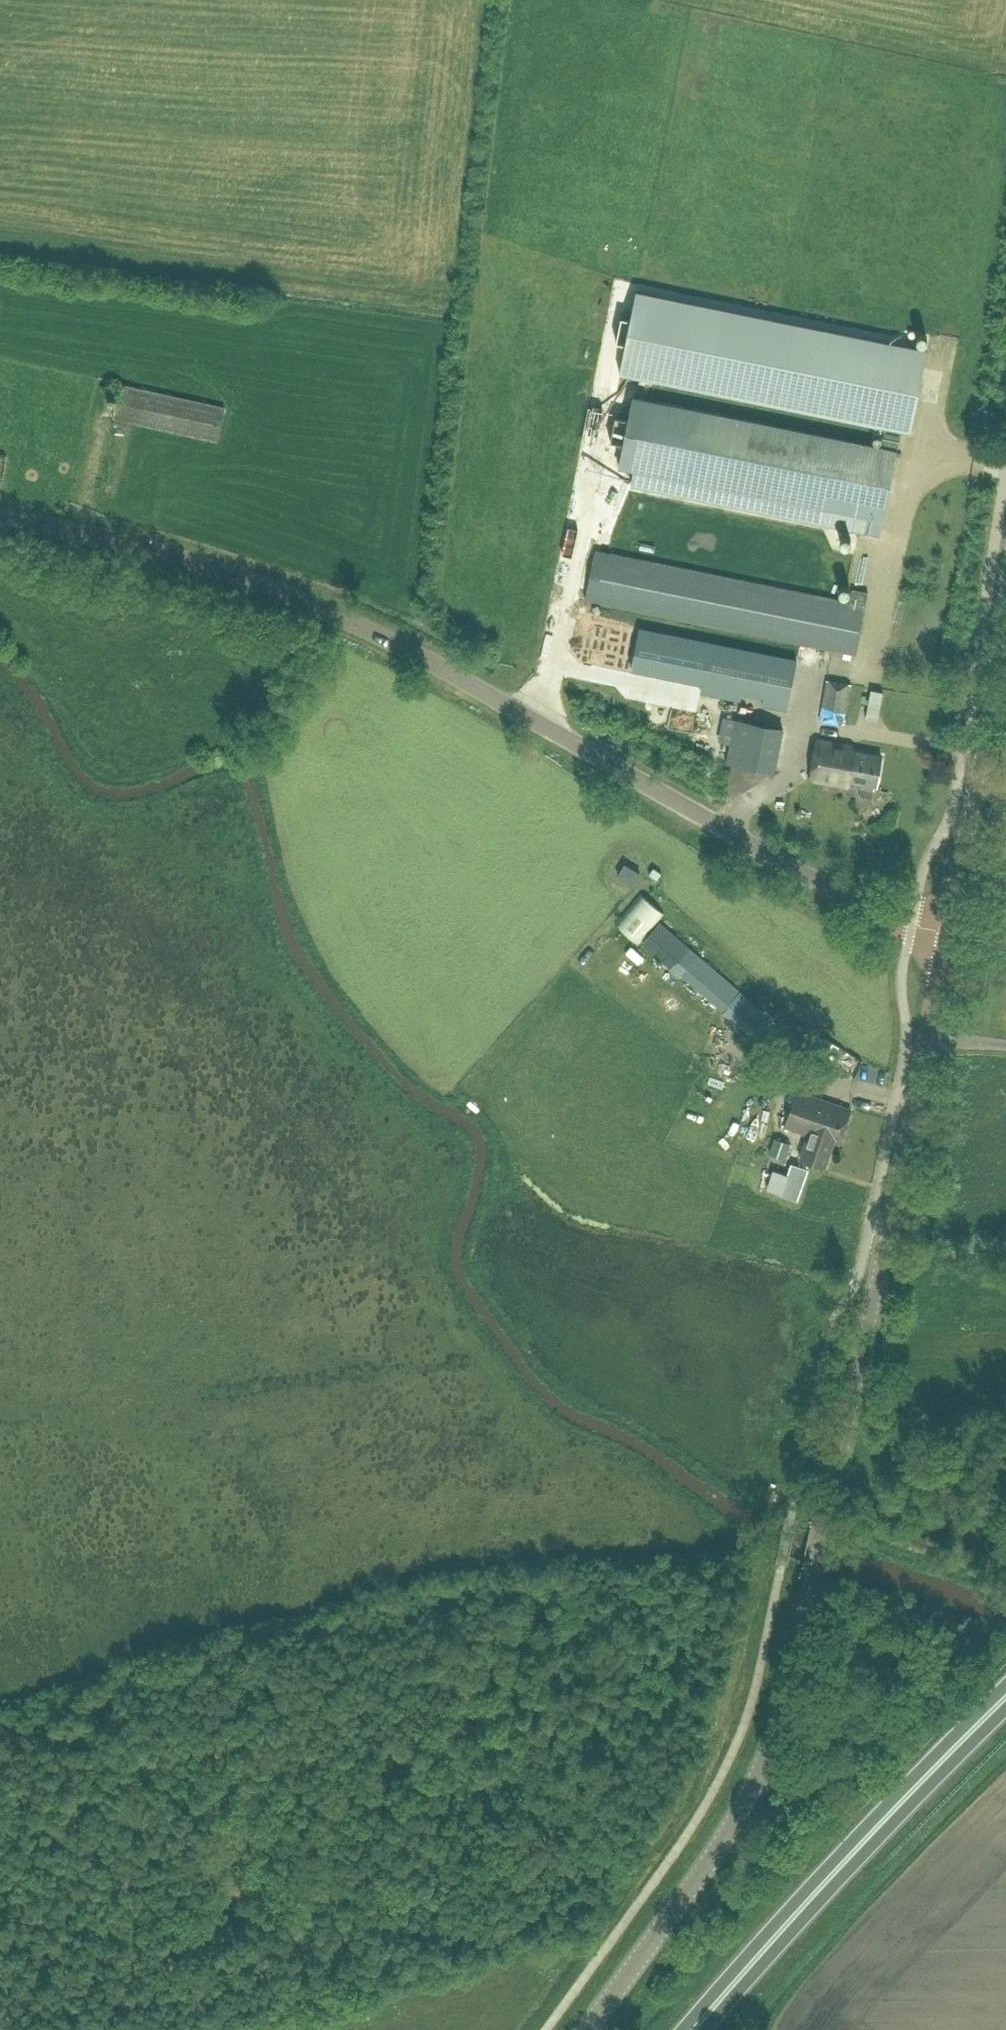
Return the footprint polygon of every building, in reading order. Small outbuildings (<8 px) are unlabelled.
[(882,448),(633,397),(619,465),(867,515),(864,530),(880,534),(902,427),(903,427),(919,346),(636,289),(620,371),(886,424),(882,448)] [(121,383),(114,416),(218,439),(225,406),(121,383)] [(581,574),(589,575),(588,593),(600,594),(602,550),(583,549),(581,574)] [(746,629),(832,647),(837,620),(738,599),(736,613),(748,616),(746,629)] [(797,659),(711,641),(700,692),(740,700),(742,692),(763,696),(762,705),(787,710),(797,659)] [(860,672),(829,667),(820,718),(850,724),(860,672)] [(735,723),(737,760),(783,758),(781,718),(758,719),(759,722),(735,723)] [(711,724),(707,739),(721,741),(724,727),(711,724)] [(876,785),(881,755),(854,750),(854,746),(817,740),(810,778),(848,784),(848,781),(876,785)] [(634,885),(640,872),(624,863),(617,875),(634,885)] [(635,934),(716,1005),(719,1002),(726,1009),(723,1012),(763,1046),(777,1030),(739,996),(741,993),(653,915),(635,934)] [(845,1126),(851,1108),(825,1099),(796,1089),(784,1126),(808,1134),(800,1158),(824,1167),(833,1141),(839,1143),(845,1126)] [(754,1115),(757,1116),(750,1133),(758,1136),(758,1137),(771,1143),(767,1154),(785,1160),(792,1142),(774,1136),(786,1104),(771,1100),(761,1095),(754,1115)]
